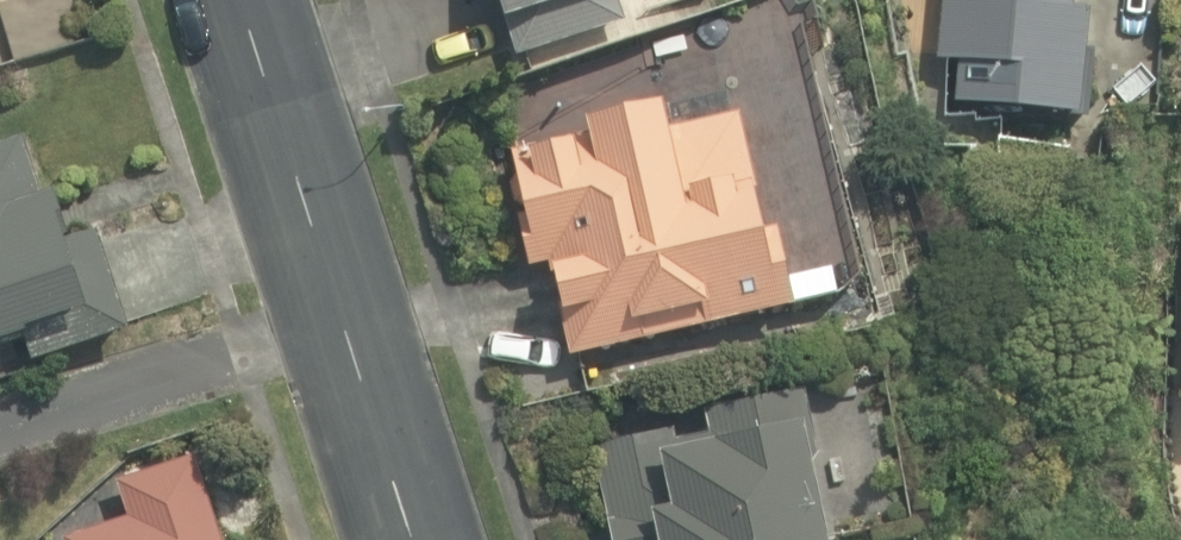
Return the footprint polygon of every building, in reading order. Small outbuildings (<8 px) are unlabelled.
[(15,49),(1,0),(0,0),(0,53),(15,49)] [(526,74),(618,46),(607,9),(634,0),(504,0),(526,74)] [(945,61),(961,62),(957,109),(1075,119),(1085,0),(951,0),(945,61)] [(562,368),(576,364),(797,312),(744,85),(581,123),(587,148),(514,165),(562,368)] [(123,331),(92,234),(62,244),(47,194),(38,197),(16,137),(0,142),(0,346),(18,339),(27,363),(123,331)] [(601,467),(607,539),(829,539),(817,395),(597,414),(601,467)] [(192,465),(118,489),(129,520),(67,539),(217,539),(192,465)]
